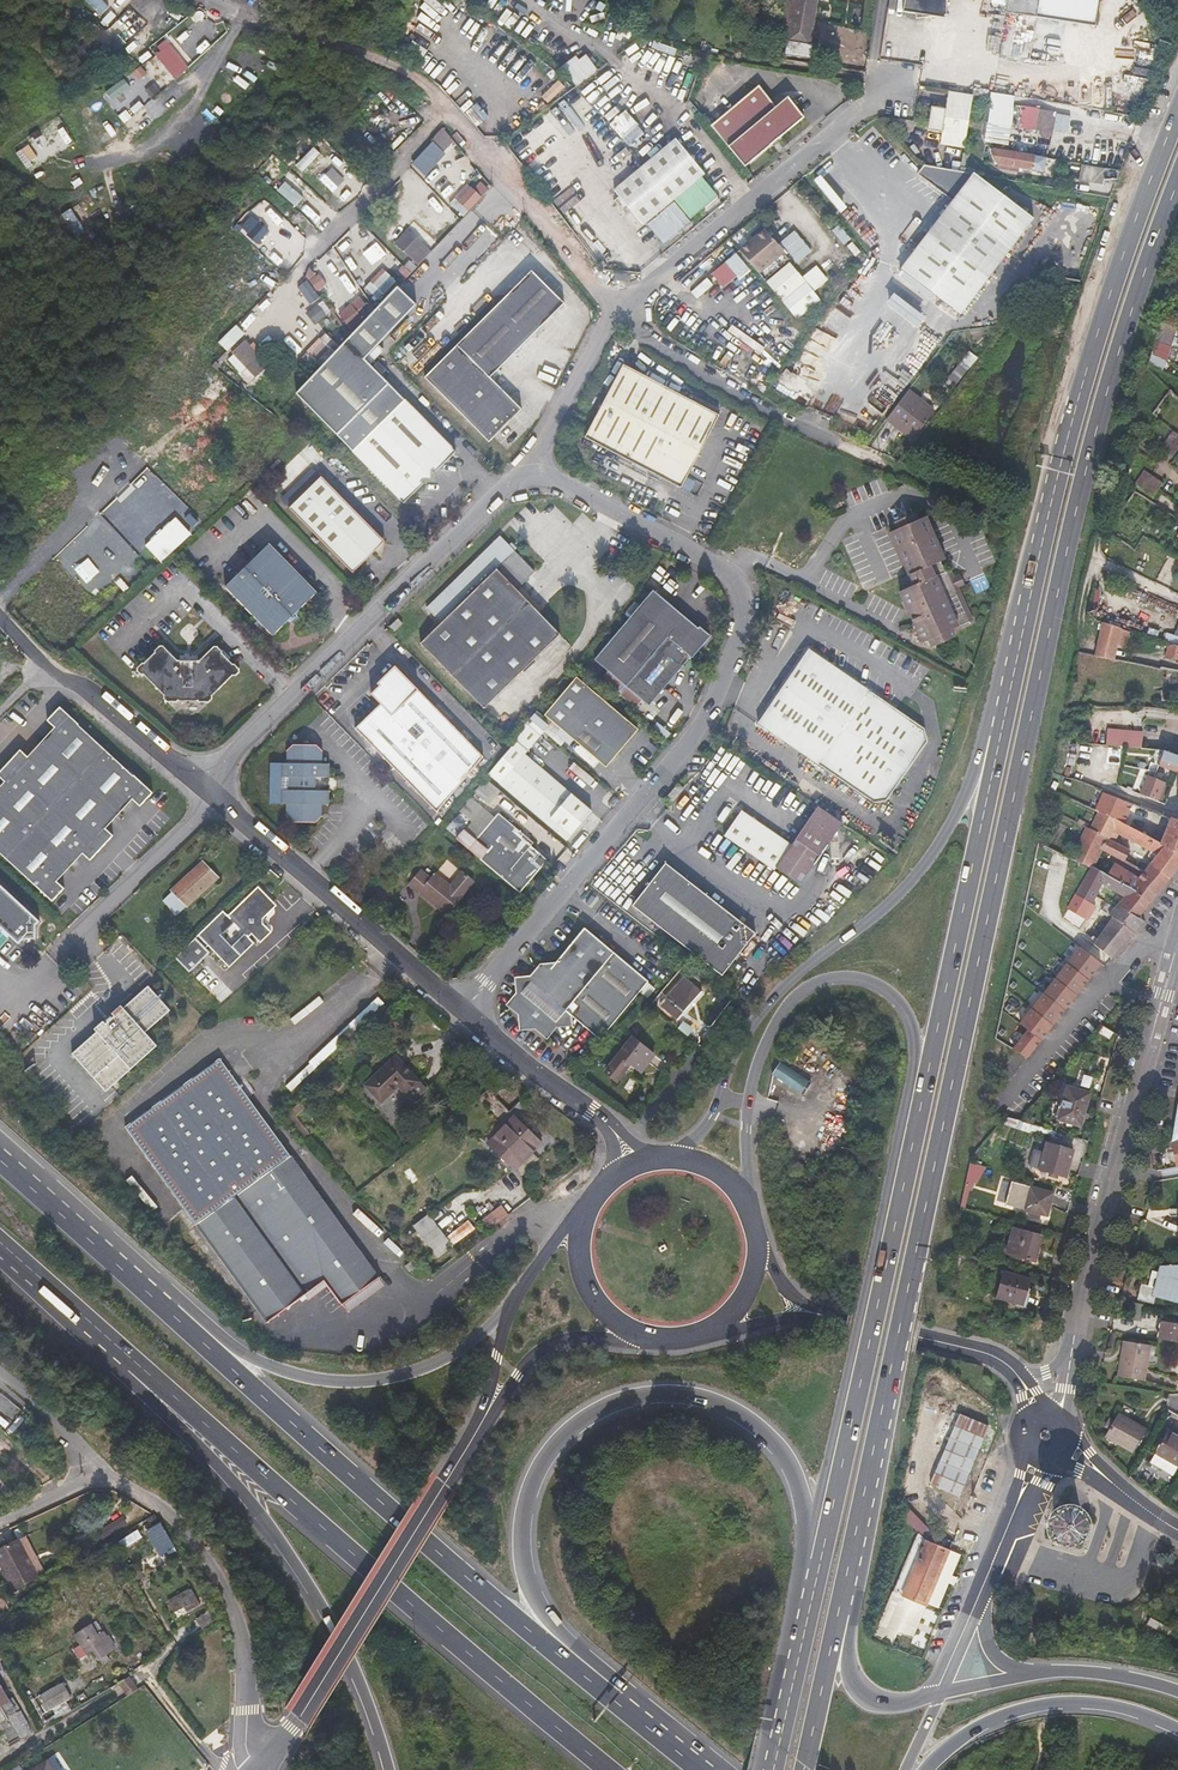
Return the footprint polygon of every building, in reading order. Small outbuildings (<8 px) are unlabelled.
[(817,0),(786,0),(779,36),(788,38),(787,41),(810,45),(817,0)] [(947,0),(904,0),(903,7),(917,9),(916,14),(934,12),(945,14),(947,0)] [(1005,13),(1093,28),(1098,0),(1008,0),(1005,13)] [(112,52),(126,44),(122,37),(108,45),(112,52)] [(173,55),(167,47),(156,55),(162,63),(173,55)] [(572,89),(596,71),(585,56),(577,61),(575,57),(558,70),(572,89)] [(140,81),(149,74),(143,67),(134,74),(140,81)] [(119,108),(133,97),(123,83),(109,95),(119,108)] [(160,91),(154,83),(145,90),(151,99),(160,91)] [(758,86),(712,125),(746,166),(804,117),(788,98),(776,108),(758,86)] [(965,148),(973,95),(949,91),(947,106),(947,108),(933,106),(929,129),(943,131),(941,144),(965,148)] [(695,106),(691,101),(686,105),(690,110),(695,106)] [(1051,135),(1056,111),(1014,104),(1010,128),(1012,128),(1051,135)] [(631,146),(647,133),(626,109),(610,123),(631,146)] [(29,171),(75,145),(60,117),(23,138),(28,146),(18,151),(29,171)] [(983,136),(986,142),(1010,145),(1012,128),(1010,128),(986,123),(985,123),(983,136)] [(103,151),(124,133),(119,127),(97,144),(103,151)] [(453,140),(443,127),(432,140),(433,141),(413,163),(424,174),(445,152),(443,151),(453,140)] [(674,200),(690,219),(718,196),(701,177),(705,174),(676,139),(645,165),(674,200)] [(1035,156),(993,149),(992,155),(995,156),(994,161),(998,161),(998,164),(1033,170),(1035,156)] [(1025,217),(966,172),(916,163),(909,173),(944,200),(893,267),(953,312),(1004,245),(1028,242),(1025,217)] [(1081,164),(1079,179),(1102,183),(1105,168),(1081,164)] [(643,225),(674,200),(645,165),(615,191),(627,206),(623,209),(627,214),(631,210),(643,225)] [(482,183),(475,190),(482,196),(488,189),(482,183)] [(451,203),(465,214),(468,210),(455,199),(451,203)] [(766,228),(740,250),(752,264),(759,273),(785,251),(766,228)] [(407,229),(394,243),(413,260),(426,246),(407,229)] [(796,229),(781,242),(799,262),(814,249),(796,229)] [(348,236),(337,246),(350,260),(361,249),(348,236)] [(740,250),(712,274),(724,288),(752,264),(740,250)] [(470,260),(442,286),(446,291),(475,264),(470,260)] [(816,290),(829,279),(817,264),(803,276),(791,261),(767,281),(798,319),(823,299),(816,290)] [(602,262),(598,264),(603,270),(608,267),(604,262),(602,262)] [(398,273),(404,279),(412,270),(406,264),(398,273)] [(378,299),(397,282),(385,268),(366,285),(378,299)] [(565,303),(532,271),(505,298),(505,300),(502,300),(425,377),(489,442),(522,409),(490,377),(565,303)] [(628,274),(616,273),(615,280),(627,281),(628,274)] [(320,298),(309,280),(298,287),(310,305),(320,298)] [(296,394),(352,451),(404,504),(424,483),(422,480),(423,479),(432,479),(432,471),(433,469),(436,472),(456,452),(405,399),(366,359),(418,302),(399,284),(296,394)] [(307,314),(314,325),(329,310),(323,302),(307,314)] [(1177,329),(1177,328),(1161,322),(1155,342),(1173,347),(1177,329)] [(229,350),(246,333),(237,324),(219,342),(229,350)] [(232,354),(254,378),(266,367),(245,342),(232,354)] [(953,389),(968,369),(960,362),(945,383),(953,389)] [(623,364),(585,437),(681,488),(720,415),(623,364)] [(914,439),(935,410),(909,390),(887,419),(914,439)] [(1165,451),(1177,432),(1173,429),(1161,448),(1165,451)] [(1177,450),(1177,433),(1177,432),(1165,451),(1174,456),(1177,450)] [(1143,492),(1154,475),(1145,469),(1134,486),(1143,492)] [(1160,488),(1164,482),(1154,475),(1143,492),(1153,498),(1160,488)] [(322,476),(289,508),(353,573),(385,541),(322,476)] [(936,576),(931,566),(946,559),(927,516),(918,520),(915,513),(906,517),(894,522),(898,529),(890,533),(909,575),(904,577),(899,579),(904,590),(900,592),(922,643),(929,640),(932,647),(946,641),(956,637),(953,629),(959,627),(975,619),(952,569),(936,576)] [(517,589),(535,571),(500,536),(427,607),(442,623),(421,643),(484,708),(561,634),(517,589)] [(318,592),(270,543),(226,586),(273,636),(318,592)] [(650,706),(701,646),(702,647),(711,636),(700,626),(699,628),(653,590),(595,659),(650,706)] [(403,623),(399,618),(390,626),(395,631),(403,623)] [(1118,645),(1121,629),(1103,623),(1096,655),(1115,659),(1118,645)] [(1127,648),(1131,632),(1121,629),(1118,645),(1127,648)] [(1168,643),(1166,657),(1177,660),(1177,646),(1168,643)] [(233,664),(223,653),(223,651),(218,646),(214,646),(200,661),(178,660),(164,646),(160,646),(155,650),(156,652),(145,663),(143,663),(138,668),(138,671),(141,674),(144,674),(165,695),(164,698),(168,702),(178,702),(179,700),(199,701),(200,702),(209,702),(213,699),(212,696),(233,675),(237,675),(240,672),(240,669),(235,664),(233,664)] [(925,728),(809,649),(758,723),(874,803),(887,800),(928,741),(925,728)] [(398,668),(371,694),(381,704),(355,728),(437,812),(485,758),(398,668)] [(577,677),(545,715),(607,767),(639,729),(577,677)] [(1163,690),(1162,702),(1177,703),(1177,691),(1163,690)] [(79,725),(79,724),(60,706),(47,720),(55,727),(28,756),(21,749),(0,772),(0,777),(5,782),(0,787),(0,853),(53,901),(65,888),(57,881),(83,853),(91,861),(114,836),(106,828),(133,799),(141,806),(153,792),(134,775),(79,725)] [(487,773),(500,784),(567,840),(592,811),(525,754),(541,735),(528,724),(487,773)] [(1142,748),(1144,731),(1108,728),(1107,745),(1142,748)] [(330,764),(323,764),(323,751),(317,745),(293,745),(287,751),(287,763),(283,763),(283,776),(290,776),(290,790),(282,790),(282,803),(287,803),(287,815),(293,822),(316,822),(322,816),(322,803),(329,804),(329,791),(315,791),(316,777),(329,777),(330,764)] [(1166,751),(1161,764),(1177,771),(1177,756),(1166,751)] [(1165,782),(1148,775),(1141,793),(1158,800),(1165,782)] [(684,788),(676,782),(664,796),(672,802),(684,788)] [(1124,824),(1133,803),(1104,792),(1096,810),(1099,812),(1121,822),(1124,824)] [(1138,831),(1148,809),(1142,807),(1133,803),(1124,824),(1138,831)] [(792,844),(742,810),(724,835),(775,870),(776,868),(801,884),(843,823),(818,806),(792,844)] [(1162,843),(1161,843),(1138,831),(1124,824),(1121,822),(1099,812),(1090,830),(1098,834),(1108,838),(1112,831),(1118,834),(1157,855),(1150,863),(1171,878),(1177,868),(1177,856),(1161,845),(1162,843)] [(463,828),(455,838),(521,893),(542,868),(535,861),(541,854),(532,846),(534,843),(499,813),(476,839),(463,828)] [(1172,817),(1171,819),(1162,843),(1161,845),(1177,856),(1177,820),(1172,817)] [(1089,824),(1079,818),(1077,823),(1086,828),(1089,824)] [(1101,850),(1108,838),(1098,834),(1090,830),(1087,828),(1070,859),(1076,862),(1091,868),(1101,850)] [(1114,841),(1118,834),(1112,831),(1108,838),(1114,841)] [(1123,861),(1130,849),(1114,841),(1108,838),(1101,850),(1123,861)] [(871,876),(864,873),(870,863),(860,858),(847,880),(863,889),(871,876)] [(219,877),(203,861),(172,890),(173,891),(187,907),(219,877)] [(756,933),(666,863),(633,905),(723,976),(756,933)] [(1151,903),(1171,878),(1150,863),(1144,871),(1139,877),(1120,867),(1113,866),(1107,875),(1136,891),(1151,903)] [(1076,894),(1093,904),(1094,902),(1097,896),(1103,884),(1124,897),(1118,903),(1140,917),(1151,903),(1136,891),(1107,875),(1091,868),(1076,894)] [(449,887),(434,874),(430,878),(420,870),(408,885),(418,893),(419,892),(434,904),(449,887)] [(473,881),(462,872),(449,887),(434,904),(448,915),(464,895),(462,894),(473,881)] [(274,875),(266,885),(278,896),(286,886),(274,875)] [(40,921),(0,884),(0,926),(19,943),(23,939),(36,938),(35,926),(40,921)] [(259,886),(228,915),(223,911),(197,935),(229,968),(254,944),(248,937),(252,934),(261,943),(272,932),(264,924),(264,918),(277,905),(259,886)] [(508,912),(516,902),(500,888),(492,898),(508,912)] [(187,907),(173,891),(164,900),(177,915),(187,907)] [(1145,922),(1140,917),(1118,903),(1115,907),(1106,901),(1101,909),(1113,917),(1112,917),(1104,929),(1091,920),(1089,918),(1096,908),(1098,905),(1094,902),(1093,904),(1076,894),(1068,908),(1070,909),(1086,919),(1088,920),(1079,938),(1093,948),(1096,945),(1112,958),(1145,922)] [(1104,929),(1112,917),(1096,908),(1089,918),(1091,920),(1104,929)] [(1079,931),(1086,919),(1070,909),(1063,921),(1079,931)] [(650,981),(585,927),(557,962),(553,966),(543,967),(533,979),(519,980),(520,994),(512,1004),(522,1013),(523,1027),(537,1026),(547,1034),(555,1024),(569,1023),(567,1010),(573,1015),(601,1039),(650,981)] [(1112,958),(1096,945),(1093,948),(1092,949),(1109,962),(1112,958)] [(1011,1050),(1023,1059),(1101,964),(1081,948),(1023,1019),(1031,1025),(1011,1050)] [(520,994),(519,980),(533,979),(543,967),(553,966),(557,962),(541,963),(531,975),(514,976),(516,993),(506,1005),(518,1015),(519,1031),(536,1030),(547,1040),(557,1028),(574,1027),(573,1015),(567,1010),(569,1023),(555,1024),(547,1034),(537,1026),(523,1027),(522,1013),(512,1004),(520,994)] [(684,977),(660,1004),(677,1019),(701,993),(684,977)] [(171,1010),(149,985),(124,1008),(121,1005),(112,1013),(115,1016),(106,1023),(104,1021),(95,1029),(97,1032),(72,1054),(106,1092),(158,1045),(146,1032),(171,1010)] [(310,1061),(316,1067),(370,1016),(365,1011),(310,1061)] [(694,1028),(684,1021),(678,1028),(688,1036),(694,1028)] [(655,1054),(632,1037),(606,1072),(618,1081),(631,1063),(641,1071),(655,1054)] [(419,1081),(397,1056),(366,1085),(382,1103),(398,1087),(399,1088),(405,1095),(419,1081)] [(126,1127),(184,1207),(268,1322),(316,1288),(332,1311),(379,1277),(371,1265),(374,1263),(365,1252),(363,1254),(270,1127),(220,1058),(126,1127)] [(782,1061),(772,1074),(803,1095),(812,1082),(794,1069),(782,1061)] [(1081,1126),(1090,1093),(1067,1086),(1058,1119),(1081,1126)] [(514,1116),(488,1143),(516,1169),(541,1143),(514,1116)] [(1066,1176),(1074,1150),(1047,1143),(1045,1152),(1035,1149),(1030,1166),(1066,1176)] [(977,1191),(984,1165),(972,1161),(965,1187),(977,1191)] [(1047,1216),(1054,1192),(1031,1186),(1024,1209),(1047,1216)] [(1065,1199),(1068,1191),(1057,1187),(1054,1196),(1065,1199)] [(509,1215),(501,1203),(480,1219),(489,1231),(509,1215)] [(413,1225),(436,1257),(451,1246),(428,1214),(413,1225)] [(1035,1261),(1042,1236),(1013,1228),(1006,1253),(1035,1261)] [(415,1258),(405,1266),(410,1272),(420,1264),(415,1258)] [(1177,1296),(1177,1265),(1161,1265),(1159,1272),(1155,1287),(1148,1285),(1142,1284),(1137,1299),(1154,1304),(1156,1297),(1176,1302),(1177,1296)] [(1152,1270),(1148,1285),(1155,1287),(1159,1272),(1152,1270)] [(1023,1304),(1030,1279),(1004,1272),(997,1297),(1023,1304)] [(1143,1321),(1145,1303),(1133,1302),(1131,1320),(1143,1321)] [(1161,1321),(1158,1338),(1177,1341),(1177,1323),(1161,1321)] [(1146,1362),(1149,1344),(1124,1340),(1118,1376),(1145,1380),(1148,1362),(1146,1362)] [(12,1421),(19,1426),(27,1417),(16,1408),(8,1417),(12,1421)] [(950,1437),(959,1414),(951,1410),(941,1434),(950,1437)] [(960,1496),(989,1426),(959,1414),(950,1437),(930,1484),(960,1496)] [(1147,1430),(1118,1414),(1106,1436),(1134,1452),(1147,1430)] [(19,1426),(12,1421),(5,1429),(11,1435),(19,1426)] [(1168,1431),(1156,1453),(1177,1465),(1177,1437),(1168,1431)] [(1156,1453),(1150,1463),(1173,1476),(1177,1468),(1177,1465),(1156,1453)] [(949,1549),(952,1542),(927,1527),(908,1507),(905,1518),(919,1532),(894,1591),(874,1639),(892,1647),(898,1632),(913,1638),(949,1549)] [(161,1554),(174,1547),(155,1514),(146,1519),(148,1523),(151,1521),(154,1525),(147,1530),(161,1554)] [(138,1529),(119,1541),(123,1549),(143,1537),(138,1529)] [(0,1548),(0,1563),(13,1589),(38,1577),(19,1539),(0,1548)] [(132,1572),(136,1580),(143,1577),(138,1568),(132,1572)] [(190,1588),(167,1601),(174,1612),(197,1599),(190,1588)] [(203,1628),(213,1622),(207,1613),(197,1618),(203,1628)] [(96,1620),(91,1623),(99,1634),(103,1631),(96,1620)] [(91,1623),(74,1634),(88,1654),(94,1650),(100,1659),(115,1649),(103,1631),(99,1634),(91,1623)] [(40,1695),(48,1709),(71,1696),(63,1682),(40,1695)] [(2,1706),(10,1702),(0,1685),(0,1704),(2,1706)] [(16,1713),(10,1702),(2,1706),(8,1718),(16,1713)] [(48,1760),(54,1769),(64,1769),(55,1756),(48,1760)] [(31,1769),(54,1769),(48,1760),(48,1759),(31,1769)]
